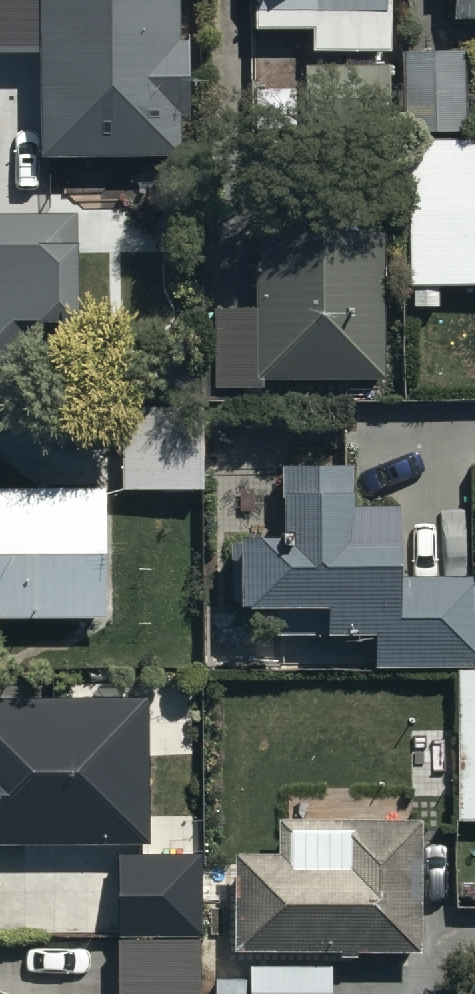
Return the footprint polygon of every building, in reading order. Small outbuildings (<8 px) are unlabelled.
[(40,144),(182,144),(182,102),(189,102),(189,27),(181,27),(181,0),(1,0),(1,41),(41,41),(40,144)] [(251,19),(309,19),(309,43),(387,42),(386,0),(251,0),(251,19)] [(464,12),(474,12),(474,0),(464,0),(464,12)] [(468,40),(398,40),(399,122),(468,122),(468,40)] [(407,129),(407,301),(438,301),(438,280),(474,280),(474,129),(407,129)] [(79,359),(77,206),(0,207),(0,360),(79,359)] [(213,297),(212,377),(261,378),(261,367),(378,369),(380,209),(254,207),(252,297),(213,297)] [(456,660),(470,659),(469,567),(394,568),(393,483),(351,484),(350,449),(276,450),(276,518),(234,519),(235,593),(271,593),(272,622),(374,621),(374,661),(456,660)] [(108,607),(108,482),(0,482),(0,607),(108,607)] [(456,660),(457,814),(474,814),(474,659),(470,659),(456,660)] [(147,830),(146,686),(0,687),(0,832),(147,830)] [(233,808),(232,941),(417,942),(418,809),(233,808)] [(126,929),(125,993),(200,993),(200,930),(126,929)] [(246,957),(245,993),(329,993),(330,957),(246,957)]
